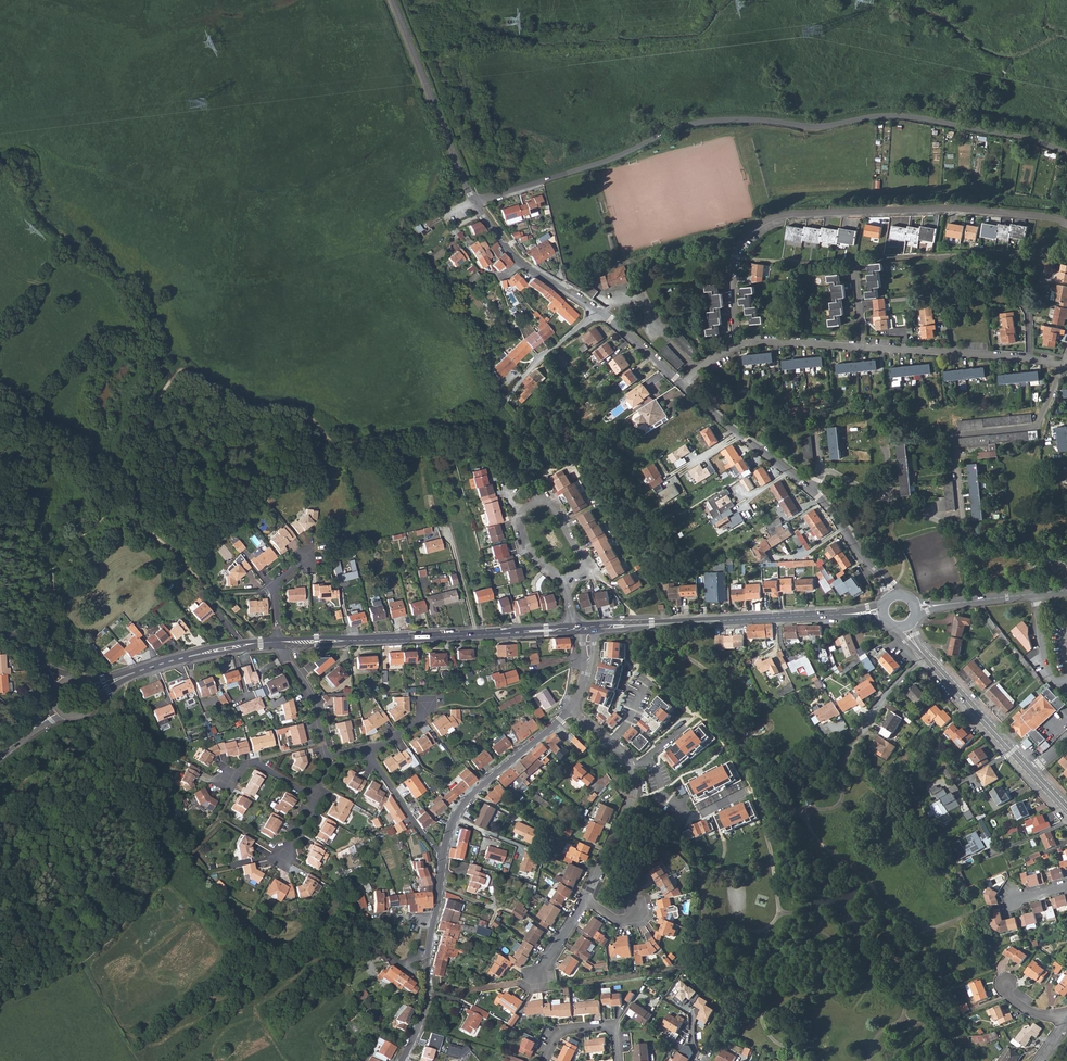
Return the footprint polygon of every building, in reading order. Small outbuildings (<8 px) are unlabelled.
[(527,204),(523,206),(525,214),(527,219),(539,216),(537,208),(544,206),(541,196),(533,198),(534,201),(531,202),(526,203),(527,204)] [(501,210),(504,221),(505,221),(506,224),(507,225),(521,221),(520,216),(525,214),(523,206),(518,207),(518,205),(501,210)] [(484,228),(478,220),(469,224),(474,233),(484,228)] [(882,225),(867,223),(865,234),(880,237),(882,225)] [(961,238),(963,226),(949,223),(946,235),(961,238)] [(999,226),(983,223),(981,235),(989,236),(988,237),(997,238),(997,236),(999,226)] [(997,236),(1009,238),(1009,236),(1011,226),(999,224),(999,226),(997,236)] [(1009,236),(1026,239),(1028,227),(1011,224),(1011,226),(1009,236)] [(890,238),(906,241),(906,239),(908,228),(893,225),(890,238)] [(978,227),(968,225),(965,237),(976,239),(978,227)] [(786,239),(803,242),(803,240),(805,229),(788,226),(786,239)] [(906,239),(918,241),(919,239),(921,228),(908,226),(908,228),(906,239)] [(919,239),(935,242),(937,229),(921,226),(921,228),(919,239)] [(424,229),(422,227),(419,229),(414,232),(417,238),(422,235),(422,234),(430,229),(428,227),(424,229)] [(803,240),(820,243),(820,241),(822,230),(806,227),(805,229),(803,240)] [(820,241),(837,244),(837,242),(840,230),(822,227),(822,230),(820,241)] [(837,242),(855,245),(857,231),(840,229),(840,230),(837,242)] [(517,231),(509,233),(513,239),(519,237),(517,231)] [(540,242),(550,237),(548,232),(538,238),(540,242)] [(465,236),(463,238),(468,245),(472,243),(467,235),(465,236)] [(545,240),(526,253),(536,264),(554,252),(545,240)] [(469,247),(477,259),(486,255),(484,252),(487,250),(482,242),(478,244),(477,242),(471,245),(472,245),(469,247)] [(496,248),(499,245),(496,242),(490,248),(492,251),(496,248)] [(520,244),(518,246),(523,255),(526,253),(520,244)] [(499,253),(496,248),(492,251),(495,255),(495,256),(496,257),(498,260),(503,266),(505,268),(506,269),(508,267),(513,263),(504,253),(501,256),(499,253)] [(469,258),(462,249),(459,252),(458,251),(449,258),(455,267),(465,260),(465,261),(469,258)] [(492,257),(487,250),(484,252),(486,255),(488,260),(492,257)] [(482,268),(490,263),(488,260),(486,255),(477,259),(482,268)] [(498,271),(503,266),(498,260),(492,265),(498,271)] [(764,277),(766,264),(754,263),(753,267),(755,267),(753,275),(764,277)] [(884,270),(883,263),(871,264),(872,271),(880,270),(884,270)] [(624,267),(615,270),(615,272),(600,277),(604,289),(628,282),(624,271),(624,267)] [(881,280),(880,273),(880,270),(872,271),(872,274),(869,274),(869,281),(881,280)] [(479,275),(477,271),(465,282),(468,285),(479,275)] [(526,284),(516,273),(507,281),(508,283),(511,286),(513,284),(518,291),(524,286),(526,284)] [(528,285),(541,295),(548,287),(534,278),(526,284),(524,286),(526,288),(528,285)] [(869,281),(870,288),(870,291),(878,290),(878,287),(881,287),(881,280),(869,281)] [(833,285),(834,292),(845,291),(845,284),(841,285),(840,281),(833,282),(833,285)] [(1059,283),(1057,290),(1055,299),(1061,300),(1066,302),(1066,285),(1059,283)] [(585,290),(584,291),(593,299),(599,292),(589,285),(585,290)] [(556,294),(548,287),(541,295),(550,303),(556,294)] [(878,297),(878,290),(870,291),(867,292),(867,299),(878,297)] [(711,294),(712,302),(723,300),(722,293),(719,294),(719,291),(711,292),(711,294)] [(547,306),(554,313),(556,311),(562,302),(561,301),(563,299),(556,294),(550,303),(547,306)] [(753,304),(752,297),(752,294),(744,294),(744,298),(740,298),(741,305),(746,305),(753,304)] [(843,308),(842,301),(842,298),(835,299),(835,302),(831,302),(832,309),(843,308)] [(887,316),(885,298),(873,300),(875,317),(887,316)] [(580,313),(563,299),(561,301),(562,302),(556,311),(572,323),(580,313)] [(492,305),(495,311),(505,306),(503,300),(498,303),(498,302),(492,305)] [(751,314),(751,318),(759,317),(759,313),(758,307),(753,307),(753,304),(746,305),(746,308),(747,314),(751,314)] [(1060,305),(1056,304),(1053,322),(1065,324),(1066,317),(1066,314),(1066,307),(1060,305)] [(919,307),(921,326),(935,324),(935,319),(933,319),(932,306),(919,307)] [(721,317),(720,311),(720,307),(713,308),(713,311),(709,312),(710,318),(721,317)] [(1002,317),(1003,328),(1014,326),(1013,317),(1014,317),(1014,311),(1000,313),(1000,318),(1002,317)] [(535,332),(542,340),(552,332),(546,325),(547,324),(542,319),(539,315),(533,312),(530,314),(539,325),(537,326),(539,330),(535,332)] [(841,325),(840,318),(840,315),(832,316),(833,319),(829,320),(829,326),(841,325)] [(889,320),(889,315),(887,316),(875,317),(874,317),(875,323),(877,323),(877,325),(878,330),(889,329),(889,328),(894,327),(893,319),(889,320)] [(647,336),(653,331),(648,323),(641,327),(647,336)] [(719,335),(718,328),(718,324),(710,325),(711,328),(707,329),(708,336),(719,335)] [(937,329),(936,324),(935,324),(921,326),(922,338),(934,337),(934,333),(934,329),(935,329),(937,329)] [(1062,333),(1063,328),(1047,324),(1043,324),(1043,328),(1046,329),(1045,332),(1047,332),(1045,339),(1044,344),(1056,346),(1058,338),(1059,338),(1060,333),(1062,333)] [(1016,337),(1014,326),(1003,328),(1000,328),(1001,342),(1008,342),(1008,343),(1015,342),(1015,337),(1016,337)] [(596,327),(585,336),(589,341),(592,339),(595,344),(604,337),(596,327)] [(534,330),(523,338),(524,340),(532,348),(542,340),(535,332),(534,330)] [(677,334),(676,336),(674,337),(674,338),(676,341),(683,335),(680,332),(677,334)] [(683,335),(676,341),(680,344),(686,338),(683,335)] [(682,347),(688,341),(686,338),(680,344),(682,347)] [(507,356),(516,365),(532,349),(532,348),(524,340),(507,356)] [(688,341),(682,347),(686,351),(692,345),(688,341)] [(608,342),(594,353),(600,362),(615,352),(608,342)] [(586,343),(581,348),(584,352),(590,348),(589,347),(587,345),(586,343)] [(663,353),(669,347),(667,344),(661,350),(663,353)] [(692,345),(686,351),(688,354),(695,348),(692,345)] [(666,356),(673,351),(669,347),(663,353),(666,356)] [(691,357),(698,351),(695,348),(688,354),(691,357)] [(673,351),(666,356),(669,360),(675,354),(673,351)] [(623,354),(610,363),(618,374),(629,366),(626,362),(628,361),(623,354)] [(675,354),(669,360),(672,363),(678,357),(675,354)] [(759,354),(751,355),(753,364),(760,363),(759,354)] [(745,364),(753,364),(751,355),(744,356),(745,364)] [(507,356),(494,370),(496,376),(501,381),(516,366),(516,365),(507,356)] [(678,357),(672,363),(675,366),(681,360),(678,357)] [(823,357),(813,358),(814,367),(824,366),(823,357)] [(813,358),(804,359),(804,368),(814,367),(813,358)] [(803,368),(804,368),(804,359),(794,360),(795,369),(795,372),(803,371),(803,368)] [(678,369),(684,364),(685,363),(681,360),(675,366),(678,369)] [(785,370),(795,369),(794,360),(784,361),(785,370)] [(877,360),(867,361),(868,370),(877,369),(877,360)] [(867,361),(857,362),(858,371),(868,370),(867,361)] [(857,362),(847,363),(848,372),(858,371),(857,362)] [(838,373),(848,372),(847,363),(837,364),(838,373)] [(931,364),(921,365),(922,374),(931,373),(931,364)] [(921,365),(911,366),(912,375),(922,374),(921,365)] [(911,366),(901,367),(902,376),(912,375),(911,366)] [(892,377),(902,376),(901,367),(891,368),(892,377)] [(538,368),(531,375),(538,382),(545,376),(538,368)] [(985,368),(975,369),(976,378),(986,377),(985,368)] [(975,369),(965,370),(966,379),(976,378),(975,369)] [(965,370),(955,371),(956,380),(966,379),(965,370)] [(632,371),(624,377),(630,385),(638,379),(632,371)] [(946,381),(956,380),(955,371),(945,372),(946,381)] [(1039,371),(1029,372),(1030,381),(1040,380),(1039,371)] [(1029,372),(1019,373),(1020,382),(1030,381),(1029,372)] [(1019,373),(1009,374),(1010,383),(1020,382),(1019,373)] [(521,395),(526,400),(530,396),(541,385),(538,382),(531,375),(531,374),(523,382),(528,387),(524,390),(525,391),(521,395)] [(1000,384),(1010,383),(1009,374),(999,375),(1000,384)] [(627,395),(629,399),(633,404),(634,403),(636,407),(641,403),(641,404),(645,402),(650,398),(647,394),(644,395),(643,394),(645,392),(647,391),(641,384),(631,392),(628,394),(627,395)] [(634,409),(636,407),(634,403),(633,404),(629,399),(628,400),(634,409)] [(658,404),(655,400),(648,405),(645,406),(640,409),(643,415),(642,415),(641,416),(640,417),(640,418),(640,419),(640,420),(640,421),(641,422),(642,423),(644,423),(645,423),(646,423),(648,422),(650,426),(655,423),(657,426),(666,422),(663,418),(668,416),(662,406),(659,408),(657,405),(658,404)] [(587,408),(583,404),(577,408),(581,413),(587,408)] [(620,405),(612,411),(615,416),(624,410),(620,405)] [(710,427),(702,431),(711,446),(719,441),(710,427)] [(828,428),(829,436),(839,435),(838,427),(828,428)] [(1059,440),(1066,439),(1066,427),(1057,428),(1059,440)] [(1059,440),(1060,452),(1066,451),(1066,439),(1059,440)] [(830,442),(831,450),(840,449),(839,441),(830,442)] [(897,444),(899,458),(908,457),(907,443),(897,444)] [(674,462),(678,468),(687,463),(684,459),(682,460),(681,459),(691,452),(686,444),(668,456),(673,463),(674,462)] [(969,453),(977,452),(990,451),(989,444),(986,444),(982,445),(977,445),(973,446),(969,446),(968,446),(969,453)] [(726,455),(732,467),(737,464),(744,460),(741,456),(740,456),(733,445),(722,451),(724,456),(726,455)] [(841,458),(840,449),(831,450),(832,459),(841,458)] [(899,458),(900,471),(909,470),(908,457),(899,458)] [(753,473),(745,459),(744,460),(737,464),(738,465),(733,468),(738,476),(743,473),(745,478),(748,476),(753,473)] [(642,470),(653,488),(664,482),(661,477),(654,464),(642,470)] [(701,464),(689,471),(693,478),(695,479),(698,483),(716,472),(712,465),(703,469),(701,464)] [(968,465),(970,478),(979,477),(977,464),(968,465)] [(770,478),(763,467),(754,472),(763,486),(769,482),(768,480),(770,478)] [(468,479),(471,489),(477,488),(490,484),(491,484),(489,478),(487,478),(486,478),(485,475),(486,474),(485,468),(473,472),(474,478),(468,479)] [(554,484),(557,490),(560,488),(570,482),(565,474),(564,474),(561,470),(557,472),(556,472),(550,475),(553,480),(554,479),(556,482),(555,483),(554,484)] [(900,471),(902,485),(911,484),(909,470),(900,471)] [(748,476),(745,478),(740,481),(743,485),(744,485),(748,492),(755,488),(748,476)] [(970,478),(971,492),(980,491),(979,477),(970,478)] [(560,488),(562,492),(564,496),(565,495),(568,500),(568,499),(579,493),(572,481),(570,482),(560,488)] [(771,486),(780,502),(790,496),(782,483),(779,485),(778,482),(771,486)] [(491,489),(490,484),(477,488),(480,500),(481,500),(494,496),(493,493),(492,493),(491,489)] [(673,484),(659,493),(665,503),(680,494),(673,484)] [(912,494),(911,484),(902,485),(903,495),(912,494)] [(710,512),(714,519),(730,509),(734,506),(727,495),(729,494),(727,490),(709,501),(714,509),(710,512)] [(971,492),(973,506),(982,505),(980,491),(971,492)] [(571,508),(574,512),(586,504),(580,493),(579,493),(568,499),(571,504),(573,507),(571,508)] [(270,495),(265,499),(269,504),(274,500),(270,495)] [(497,500),(496,496),(494,496),(481,500),(484,513),(497,510),(496,505),(495,501),(497,500)] [(798,509),(790,496),(780,502),(789,517),(796,513),(794,511),(798,509)] [(983,519),(982,505),(973,506),(974,520),(983,519)] [(290,524),(298,533),(303,529),(304,530),(308,526),(311,523),(312,524),(313,523),(313,522),(316,519),(317,512),(316,510),(312,510),(312,509),(306,508),(305,513),(297,521),(296,519),(290,524)] [(595,518),(590,509),(576,517),(580,523),(581,522),(583,521),(584,524),(583,525),(585,530),(587,529),(597,523),(594,519),(595,518)] [(672,509),(666,513),(671,519),(676,515),(672,509)] [(730,509),(714,519),(711,521),(714,526),(716,525),(720,529),(726,527),(730,533),(745,523),(739,513),(734,516),(730,509)] [(809,524),(812,527),(822,521),(814,509),(804,516),(807,520),(809,524)] [(484,513),(488,526),(500,522),(502,522),(501,518),(500,518),(498,514),(497,510),(484,513)] [(767,525),(770,530),(775,527),(782,522),(780,518),(767,525)] [(830,532),(822,521),(812,527),(813,529),(817,534),(820,538),(830,532)] [(502,529),(500,522),(488,526),(486,526),(488,536),(490,536),(491,542),(503,538),(501,532),(500,533),(499,530),(501,529),(502,529)] [(606,534),(599,522),(597,523),(587,529),(590,534),(592,537),(590,538),(592,542),(606,534)] [(786,529),(782,522),(775,527),(770,530),(766,532),(765,533),(768,538),(762,541),(763,542),(752,549),(759,560),(762,558),(765,563),(772,562),(765,551),(783,540),(793,534),(789,527),(786,529)] [(278,534),(271,540),(274,543),(272,545),(280,554),(286,549),(283,545),(283,544),(288,540),(287,540),(290,537),(282,527),(281,528),(280,527),(277,530),(277,531),(277,532),(277,533),(278,534)] [(219,539),(223,536),(219,531),(215,534),(219,539)] [(804,544),(808,550),(811,547),(806,539),(810,536),(807,531),(805,532),(802,534),(799,536),(804,544)] [(612,546),(606,534),(592,542),(594,545),(596,544),(598,548),(601,552),(612,546)] [(799,546),(804,544),(799,536),(794,539),(799,546)] [(291,538),(290,537),(287,540),(288,540),(283,544),(283,545),(291,538)] [(441,538),(424,542),(426,553),(443,549),(441,538)] [(232,545),(238,553),(245,547),(239,540),(232,545)] [(831,552),(834,557),(835,556),(843,551),(837,542),(828,548),(830,551),(826,553),(830,559),(832,558),(829,553),(831,552)] [(505,547),(504,543),(491,546),(494,559),(496,558),(509,555),(508,551),(506,552),(505,547)] [(618,558),(612,546),(601,552),(603,557),(605,561),(603,562),(605,565),(618,558)] [(270,563),(277,557),(269,547),(263,552),(262,552),(255,557),(250,560),(258,570),(262,567),(266,563),(268,561),(270,563)] [(852,564),(843,551),(835,556),(840,563),(844,569),(852,564)] [(226,569),(228,571),(239,563),(239,564),(245,559),(240,553),(226,569)] [(735,557),(733,553),(726,557),(729,565),(730,565),(734,564),(738,564),(736,559),(734,559),(733,558),(735,557)] [(512,559),(511,555),(509,555),(496,558),(500,572),(506,570),(513,568),(512,563),(511,559),(512,559)] [(706,601),(727,600),(725,557),(714,564),(715,572),(705,573),(706,601)] [(625,569),(618,558),(605,565),(607,569),(609,568),(611,572),(614,576),(625,569)] [(246,572),(252,567),(245,559),(239,564),(239,563),(234,567),(235,568),(230,572),(231,573),(230,574),(227,576),(228,585),(238,584),(238,580),(237,579),(240,576),(241,577),(247,573),(246,572)] [(822,559),(816,563),(817,565),(819,567),(822,565),(825,563),(824,561),(822,559)] [(338,562),(331,563),(333,573),(338,583),(358,578),(353,560),(348,561),(351,572),(342,574),(338,562)] [(829,575),(822,565),(819,567),(828,581),(833,577),(831,574),(829,575)] [(520,571),(519,567),(513,568),(506,570),(509,583),(520,581),(524,580),(523,575),(521,576),(520,571)] [(424,568),(417,570),(419,576),(426,574),(424,568)] [(630,571),(617,579),(620,585),(622,584),(623,583),(625,586),(623,587),(626,592),(637,586),(643,583),(639,578),(635,580),(630,571)] [(842,577),(833,583),(842,596),(850,592),(854,597),(863,591),(853,578),(845,583),(842,577)] [(792,578),(779,578),(779,580),(779,591),(793,590),(792,578)] [(814,578),(797,579),(798,590),(814,589),(814,578)] [(779,580),(765,581),(766,591),(772,591),(773,595),(774,596),(779,596),(779,591),(779,580)] [(676,606),(682,605),(681,586),(675,586),(675,582),(665,583),(665,590),(670,590),(670,600),(676,599),(676,606)] [(318,583),(313,583),(313,595),(318,595),(318,597),(323,597),(326,600),(329,599),(332,596),(331,589),(330,589),(330,584),(324,584),(318,585),(318,583)] [(682,595),(698,595),(698,584),(682,585),(682,595)] [(760,584),(747,584),(747,588),(747,599),(761,598),(760,584)] [(294,588),(287,589),(288,600),(306,599),(305,586),(300,586),(300,588),(294,588)] [(477,602),(492,598),(489,587),(474,592),(477,602)] [(734,600),(747,599),(747,588),(743,588),(734,589),(733,589),(734,600)] [(455,589),(427,597),(431,613),(437,611),(436,606),(458,600),(455,589)] [(583,608),(596,604),(593,592),(592,589),(588,591),(589,592),(585,593),(580,595),(583,608)] [(598,591),(593,592),(596,604),(597,607),(611,603),(612,607),(616,606),(614,598),(609,599),(607,590),(602,592),(598,593),(598,591)] [(527,609),(540,606),(537,595),(536,591),(533,592),(533,594),(529,595),(524,596),(527,609)] [(541,594),(537,595),(540,606),(541,609),(554,606),(551,593),(546,594),(541,595),(541,594)] [(510,611),(513,610),(511,600),(510,596),(497,599),(500,612),(505,611),(509,610),(510,611)] [(524,596),(511,600),(513,610),(515,615),(519,614),(518,612),(523,611),(527,610),(527,609),(524,596)] [(392,598),(387,600),(392,618),(404,615),(401,601),(393,603),(392,598)] [(257,601),(248,602),(249,614),(263,613),(263,615),(269,615),(267,599),(263,600),(263,602),(263,603),(257,603),(257,602),(257,601)] [(372,607),(369,608),(372,621),(384,618),(379,600),(370,602),(372,607)] [(411,615),(425,611),(423,600),(409,603),(411,615)] [(212,613),(202,602),(197,606),(191,611),(191,612),(199,621),(207,615),(208,617),(212,613)] [(188,608),(191,611),(197,606),(194,603),(188,608)] [(235,604),(231,608),(235,612),(239,608),(235,604)] [(351,614),(347,615),(349,626),(365,622),(363,612),(356,613),(351,614)] [(957,615),(953,634),(963,636),(965,624),(971,625),(972,619),(957,615)] [(177,623),(169,630),(174,636),(176,639),(184,632),(185,633),(186,634),(190,630),(181,619),(177,622),(177,623)] [(1028,626),(1023,620),(1011,630),(1029,651),(1032,648),(1028,636),(1028,626)] [(154,634),(147,639),(156,650),(170,639),(171,639),(174,636),(169,630),(163,623),(160,626),(162,628),(155,634),(154,634)] [(750,639),(767,638),(767,637),(767,632),(766,625),(749,626),(750,639)] [(793,644),(801,643),(799,640),(799,639),(798,626),(786,627),(787,640),(792,640),(793,644)] [(801,637),(810,636),(809,627),(809,626),(798,626),(799,639),(799,640),(801,643),(802,646),(805,644),(801,637)] [(821,627),(809,627),(810,636),(811,641),(817,640),(817,636),(822,636),(821,627)] [(131,642),(124,648),(128,652),(132,657),(137,652),(138,654),(148,646),(140,637),(143,635),(138,628),(133,632),(136,635),(130,640),(131,642)] [(734,635),(734,637),(735,648),(744,648),(744,635),(734,635)] [(850,635),(834,641),(837,648),(842,646),(847,659),(858,654),(850,635)] [(716,649),(726,649),(726,637),(726,636),(717,637),(716,649)] [(1008,645),(1011,642),(1006,636),(1002,639),(1008,645)] [(726,637),(726,649),(735,649),(735,648),(734,637),(726,637)] [(953,637),(949,653),(960,655),(963,639),(953,637)] [(553,649),(572,648),(572,643),(570,638),(552,639),(553,649)] [(123,655),(128,652),(124,648),(119,642),(104,654),(112,663),(122,654),(123,655)] [(603,650),(603,657),(605,658),(613,658),(620,659),(621,643),(606,642),(606,651),(603,650)] [(514,645),(496,646),(497,657),(515,656),(514,645)] [(1011,648),(1018,656),(1021,654),(1014,645),(1011,648)] [(472,649),(457,650),(458,660),(472,659),(472,649)] [(885,649),(876,657),(893,675),(901,667),(885,649)] [(419,651),(402,652),(403,662),(419,661),(419,651)] [(777,653),(783,665),(787,663),(784,657),(785,656),(783,651),(777,653)] [(389,665),(403,664),(403,662),(402,652),(388,653),(389,665)] [(433,652),(428,652),(429,666),(445,666),(445,653),(433,654),(433,652)] [(875,669),(865,654),(859,658),(861,661),(869,673),(875,669)] [(7,675),(12,674),(11,668),(8,668),(7,655),(0,655),(0,675),(7,675)] [(374,656),(356,658),(357,669),(375,668),(374,656)] [(789,664),(793,674),(799,672),(798,669),(804,667),(809,677),(816,674),(807,656),(796,661),(796,660),(789,664)] [(1022,662),(1031,672),(1034,669),(1027,661),(1023,657),(1021,659),(1020,659),(1022,662)] [(613,658),(605,658),(604,663),(602,661),(597,679),(599,679),(598,684),(595,683),(592,691),(595,693),(592,701),(600,704),(604,705),(611,689),(606,687),(607,681),(613,683),(618,666),(612,664),(613,658)] [(845,674),(861,661),(859,658),(844,670),(843,671),(845,674)] [(762,660),(757,662),(763,674),(776,667),(772,659),(764,663),(762,660)] [(965,668),(974,679),(983,670),(974,660),(965,668)] [(248,663),(239,666),(245,683),(257,679),(254,670),(250,671),(248,663)] [(338,665),(325,676),(334,687),(347,676),(338,665)] [(490,679),(492,678),(494,686),(496,687),(502,685),(502,683),(504,682),(516,678),(513,668),(497,673),(496,671),(488,674),(490,679)] [(991,674),(986,668),(983,670),(974,679),(983,689),(992,681),(988,676),(991,674)] [(235,670),(222,674),(225,684),(238,679),(235,670)] [(865,675),(869,680),(871,685),(875,682),(869,673),(865,675)] [(7,675),(0,675),(0,693),(7,693),(9,693),(8,683),(7,675)] [(283,676),(265,684),(269,694),(287,686),(283,676)] [(210,677),(196,682),(200,695),(202,694),(203,697),(216,692),(210,677)] [(175,697),(194,690),(189,678),(184,680),(185,682),(171,688),(175,697)] [(819,689),(823,687),(819,679),(818,678),(814,681),(819,689)] [(869,680),(855,689),(860,697),(863,701),(876,692),(871,685),(869,680)] [(139,688),(143,699),(163,691),(159,681),(139,688)] [(780,697),(795,690),(791,683),(787,685),(788,687),(777,692),(780,697)] [(986,693),(995,703),(1008,692),(999,683),(996,686),(995,685),(986,693)] [(1057,701),(1064,707),(1066,704),(1066,703),(1048,683),(1045,686),(1048,689),(1047,689),(1052,697),(1057,701)] [(915,685),(905,694),(908,697),(909,697),(917,705),(926,697),(915,685)] [(253,690),(256,697),(259,696),(260,698),(265,696),(261,687),(253,690)] [(546,688),(536,695),(545,709),(554,702),(546,688)] [(1035,699),(1025,709),(1023,707),(1013,717),(1017,722),(1014,725),(1016,728),(1015,729),(1018,730),(1019,733),(1020,732),(1023,734),(1026,731),(1036,743),(1044,737),(1036,728),(1055,709),(1056,708),(1059,711),(1064,707),(1057,701),(1052,697),(1047,689),(1035,699)] [(1015,700),(1008,692),(995,703),(1004,714),(1013,706),(1013,705),(1015,700)] [(522,696),(519,693),(508,700),(510,704),(522,696)] [(861,708),(866,706),(863,701),(860,697),(857,699),(856,698),(855,699),(852,694),(838,704),(844,713),(858,704),(861,708)] [(222,706),(228,704),(223,695),(218,697),(222,706)] [(238,706),(242,716),(264,707),(260,698),(259,696),(256,697),(238,706)] [(272,699),(268,701),(269,705),(270,706),(271,709),(281,704),(286,701),(283,696),(274,701),(272,699)] [(347,714),(346,696),(333,697),(334,714),(347,714)] [(407,696),(393,697),(393,701),(395,701),(395,705),(386,710),(393,720),(400,716),(400,717),(408,711),(407,696)] [(660,696),(653,704),(655,705),(651,709),(649,708),(647,711),(652,715),(658,720),(660,718),(665,723),(672,714),(668,711),(672,706),(660,696)] [(293,705),(292,698),(286,701),(281,704),(282,710),(284,720),(296,717),(295,713),(294,710),(296,709),(294,704),(293,705)] [(510,704),(508,700),(498,706),(500,710),(510,704)] [(837,718),(840,715),(833,703),(814,713),(820,723),(825,720),(828,719),(829,720),(836,717),(837,718)] [(173,714),(168,704),(152,710),(157,720),(159,724),(168,721),(166,717),(173,714)] [(604,705),(600,704),(598,710),(600,713),(596,717),(603,723),(607,718),(608,720),(612,715),(608,711),(609,707),(604,705)] [(936,706),(927,714),(927,715),(923,718),(929,725),(933,721),(930,718),(933,716),(935,719),(942,727),(952,719),(944,710),(942,712),(936,706)] [(538,708),(531,712),(536,719),(542,715),(538,708)] [(376,723),(386,717),(381,709),(377,711),(375,709),(366,715),(369,720),(367,721),(370,726),(374,723),(375,722),(376,723)] [(460,719),(459,709),(450,709),(450,715),(447,717),(446,718),(445,717),(443,714),(431,723),(440,735),(447,731),(446,729),(451,726),(452,727),(457,724),(456,723),(455,721),(459,718),(460,719)] [(615,712),(612,715),(608,720),(607,721),(613,727),(621,717),(615,712)] [(892,712),(882,726),(883,727),(879,733),(889,739),(892,733),(903,718),(892,712)] [(658,720),(652,715),(650,718),(646,715),(638,724),(647,733),(651,727),(656,731),(662,724),(658,720)] [(202,721),(208,735),(212,734),(209,727),(206,719),(202,721)] [(513,731),(505,736),(511,745),(519,739),(519,740),(534,729),(534,728),(536,726),(531,719),(526,722),(524,719),(511,726),(513,731)] [(351,728),(349,720),(335,724),(336,727),(337,727),(338,732),(340,732),(341,732),(342,734),(340,734),(342,742),(348,741),(348,742),(353,741),(350,728),(351,728)] [(304,732),(302,723),(288,726),(292,746),(306,742),(304,734),(303,735),(303,732),(304,732)] [(214,725),(209,727),(212,734),(213,734),(217,733),(214,725)] [(632,725),(623,735),(630,741),(631,740),(634,742),(632,743),(640,750),(648,741),(640,734),(638,737),(637,736),(640,732),(632,725)] [(959,729),(954,725),(945,733),(951,740),(952,739),(962,749),(967,744),(968,745),(975,738),(965,727),(960,731),(959,732),(957,730),(959,729)] [(284,730),(289,729),(288,726),(275,729),(276,735),(285,733),(284,730)] [(255,736),(250,738),(253,752),(260,750),(260,748),(264,747),(264,745),(267,745),(267,746),(267,747),(274,746),(272,732),(271,733),(270,730),(264,731),(265,735),(255,737),(255,736)] [(414,739),(409,743),(417,754),(430,745),(431,745),(435,743),(427,731),(423,734),(423,735),(419,738),(416,740),(414,739)] [(675,745),(667,751),(662,755),(677,774),(685,768),(684,766),(705,750),(703,748),(710,742),(703,733),(698,737),(694,733),(676,746),(675,745)] [(499,755),(511,745),(501,734),(498,736),(498,737),(492,742),(495,745),(493,747),(499,755)] [(551,737),(557,745),(561,741),(556,734),(551,737)] [(897,747),(878,736),(873,744),(874,746),(880,750),(879,752),(884,755),(883,757),(889,760),(897,747)] [(557,745),(551,737),(546,741),(551,747),(550,749),(551,750),(556,755),(557,754),(562,751),(558,746),(557,745)] [(577,746),(581,743),(577,739),(576,738),(572,741),(577,746)] [(214,756),(225,752),(224,745),(223,742),(211,746),(211,747),(207,748),(205,751),(203,750),(197,760),(207,766),(210,762),(209,761),(210,759),(212,755),(214,755),(214,756)] [(238,755),(249,752),(247,742),(235,745),(235,742),(224,745),(225,752),(226,756),(232,755),(237,753),(238,755)] [(543,743),(533,753),(539,759),(538,760),(543,764),(545,765),(550,760),(547,757),(551,754),(548,751),(549,751),(543,743)] [(982,748),(971,756),(972,758),(968,760),(973,767),(976,764),(977,765),(987,758),(988,757),(982,748)] [(307,756),(306,750),(291,753),(292,759),(294,759),(294,762),(290,769),(297,773),(299,770),(302,771),(306,764),(304,756),(307,756)] [(485,750),(472,760),(478,769),(491,759),(485,750)] [(390,756),(383,761),(390,772),(397,767),(399,769),(407,763),(407,764),(412,761),(404,751),(400,753),(399,752),(395,755),(395,757),(392,758),(391,757),(390,756)] [(533,753),(527,758),(534,765),(538,768),(543,764),(538,760),(539,759),(533,753)] [(529,776),(538,768),(534,765),(527,758),(522,763),(521,763),(513,769),(525,784),(531,779),(529,776)] [(977,765),(979,768),(989,762),(987,758),(977,765)] [(655,759),(650,762),(653,769),(659,766),(655,759)] [(196,774),(199,769),(189,763),(186,768),(196,774)] [(580,763),(572,772),(576,775),(573,778),(578,783),(581,780),(587,784),(589,787),(593,782),(588,778),(591,774),(589,772),(583,767),(584,766),(580,763)] [(692,782),(686,785),(695,802),(737,781),(728,763),(721,767),(719,765),(704,773),(705,775),(699,778),(698,776),(691,780),(692,782)] [(990,766),(978,773),(986,786),(998,778),(990,766)] [(946,770),(956,782),(959,780),(950,767),(946,770)] [(196,774),(186,768),(181,776),(182,777),(180,781),(183,783),(181,786),(185,791),(193,786),(192,783),(191,782),(193,778),(194,779),(195,779),(198,775),(196,774)] [(455,796),(467,786),(475,778),(465,768),(456,776),(460,780),(450,790),(455,796)] [(521,792),(523,790),(526,786),(525,784),(513,769),(500,780),(506,788),(516,780),(520,784),(517,787),(521,792)] [(266,777),(254,770),(251,774),(253,775),(250,779),(251,781),(250,782),(249,782),(245,788),(244,787),(241,792),(243,793),(254,799),(256,801),(258,797),(255,794),(266,777)] [(952,781),(954,783),(956,782),(946,770),(944,772),(951,781),(952,781)] [(355,790),(359,792),(366,782),(361,779),(361,780),(360,781),(352,776),(353,775),(355,773),(351,771),(349,771),(343,780),(343,783),(347,785),(346,786),(355,791),(355,790)] [(403,781),(414,798),(422,792),(425,790),(414,774),(403,781)] [(596,778),(591,774),(588,778),(593,782),(596,778)] [(380,807),(382,808),(385,803),(388,799),(383,796),(384,794),(376,790),(377,789),(379,786),(371,782),(363,795),(378,804),(377,805),(380,807)] [(488,796),(496,805),(508,794),(500,785),(498,787),(497,786),(495,789),(496,790),(488,796)] [(206,786),(203,788),(193,794),(200,806),(211,812),(216,802),(208,797),(205,793),(209,791),(206,786)] [(1002,786),(991,792),(999,805),(1011,799),(1008,793),(1006,794),(1002,786)] [(959,806),(952,792),(948,795),(944,789),(936,794),(939,801),(941,799),(948,812),(959,806)] [(455,796),(450,790),(442,797),(441,796),(440,797),(438,795),(436,797),(445,806),(455,796)] [(251,803),(254,799),(243,793),(240,796),(239,795),(236,800),(237,800),(235,804),(234,803),(231,809),(242,816),(250,802),(251,803)] [(296,799),(285,793),(278,805),(276,803),(273,808),(277,811),(280,811),(285,814),(287,810),(290,810),(296,799)] [(537,794),(533,798),(542,805),(545,800),(537,794)] [(401,813),(390,795),(388,799),(385,803),(398,824),(395,826),(399,835),(404,832),(407,831),(401,822),(404,820),(402,816),(401,813)] [(348,811),(353,804),(340,796),(335,805),(336,806),(337,806),(334,811),(334,810),(331,809),(328,814),(343,823),(349,812),(348,811)] [(488,796),(485,799),(496,805),(488,796)] [(435,815),(445,806),(436,797),(431,801),(434,804),(429,808),(435,815)] [(186,806),(182,800),(176,803),(181,810),(186,806)] [(721,813),(716,815),(722,830),(727,827),(728,831),(734,828),(748,822),(748,823),(754,821),(753,819),(758,817),(757,815),(759,814),(752,800),(746,803),(746,802),(721,812),(721,813)] [(1024,802),(1013,807),(1019,821),(1031,815),(1024,802)] [(477,821),(475,824),(484,829),(486,830),(496,810),(485,804),(481,813),(482,813),(478,821),(477,821)] [(603,804),(594,822),(604,827),(606,822),(607,823),(610,817),(611,818),(615,810),(603,804)] [(424,811),(422,808),(418,811),(420,815),(416,819),(422,828),(427,823),(431,825),(435,822),(431,820),(425,812),(424,811)] [(429,808),(425,812),(431,820),(435,815),(429,808)] [(964,813),(968,820),(975,816),(971,810),(964,813)] [(281,823),(282,820),(272,814),(261,833),(271,839),(273,835),(276,831),(277,832),(282,824),(281,823)] [(1047,823),(1043,815),(1027,822),(1029,827),(1028,827),(1029,830),(1030,831),(1034,829),(1036,834),(1051,827),(1049,822),(1047,823)] [(333,828),(335,823),(326,818),(323,822),(324,823),(320,830),(316,836),(325,842),(334,828),(333,828)] [(707,819),(698,822),(703,834),(711,831),(711,830),(714,829),(711,823),(708,823),(707,819)] [(992,836),(982,819),(979,821),(986,833),(989,837),(992,836)] [(519,820),(514,832),(531,839),(536,827),(519,820)] [(600,836),(605,827),(604,827),(594,822),(592,821),(584,838),(596,844),(600,836)] [(696,837),(703,834),(698,822),(691,826),(693,830),(691,831),(690,828),(683,832),(685,841),(693,837),(696,837)] [(392,828),(385,832),(387,836),(389,835),(390,837),(391,837),(391,838),(392,837),(393,837),(395,836),(394,834),(392,828)] [(456,847),(451,846),(449,858),(462,861),(463,855),(464,845),(468,832),(460,830),(457,842),(456,847)] [(987,847),(977,831),(968,837),(972,844),(965,848),(961,841),(951,847),(954,853),(958,851),(963,860),(973,854),(975,853),(974,851),(976,850),(977,853),(987,847)] [(1057,845),(1051,832),(1041,836),(1047,849),(1057,845)] [(249,847),(253,841),(243,836),(237,846),(238,851),(234,852),(236,861),(251,858),(251,856),(253,856),(250,848),(249,848),(249,847)] [(306,860),(307,864),(314,869),(318,862),(320,858),(325,861),(328,855),(324,853),(326,849),(315,843),(313,846),(311,845),(308,850),(309,851),(311,852),(308,857),(306,860)] [(587,855),(591,847),(581,843),(578,849),(574,847),(571,852),(570,851),(568,856),(565,862),(571,864),(572,865),(574,860),(579,862),(580,859),(583,861),(586,862),(589,856),(587,855)] [(356,852),(353,845),(336,854),(338,861),(342,858),(342,857),(356,852)] [(505,851),(487,846),(483,858),(501,863),(505,851)] [(521,869),(532,872),(533,867),(536,868),(540,855),(527,851),(521,869)] [(958,851),(954,853),(960,862),(963,860),(958,851)] [(1030,856),(1032,861),(1034,860),(1037,859),(1038,858),(1042,857),(1040,852),(1030,856)] [(428,853),(422,854),(424,864),(430,862),(428,853)] [(652,877),(657,884),(658,883),(665,880),(669,877),(670,877),(667,873),(666,874),(663,869),(666,867),(662,860),(656,864),(654,862),(649,869),(651,872),(654,877),(652,877)] [(412,862),(414,870),(416,870),(417,870),(419,877),(417,877),(417,880),(419,879),(428,877),(435,876),(435,872),(427,874),(425,868),(421,868),(420,863),(415,864),(414,862),(412,862)] [(255,869),(253,863),(242,866),(244,875),(249,875),(250,879),(258,884),(263,875),(257,871),(256,873),(255,872),(255,869)] [(468,870),(478,874),(481,868),(477,866),(470,864),(468,870)] [(571,864),(564,879),(562,883),(563,884),(572,890),(575,884),(578,878),(580,878),(583,870),(572,865),(571,864)] [(1048,873),(1050,883),(1065,879),(1063,874),(1063,872),(1062,868),(1052,871),(1052,872),(1048,873)] [(470,882),(466,891),(474,894),(475,889),(477,884),(479,885),(481,886),(485,887),(487,880),(485,876),(478,874),(468,870),(466,874),(470,876),(472,876),(470,882)] [(1042,874),(1028,878),(1027,873),(1022,875),(1024,885),(1029,884),(1030,888),(1045,884),(1044,879),(1042,874)] [(309,896),(318,880),(308,874),(301,885),(296,887),(300,898),(309,896)] [(419,879),(420,883),(421,886),(431,885),(428,877),(419,879)] [(676,890),(669,877),(665,880),(658,883),(666,896),(667,895),(670,898),(682,895),(678,888),(676,890)] [(224,890),(227,888),(219,880),(217,883),(224,890)] [(289,896),(294,894),(291,884),(283,886),(274,881),(269,890),(271,896),(275,895),(276,899),(289,896)] [(418,884),(419,890),(419,893),(430,893),(431,887),(431,885),(421,886),(420,883),(418,884)] [(552,903),(561,909),(564,905),(562,904),(565,901),(566,902),(573,891),(572,890),(563,884),(558,891),(554,889),(553,889),(549,894),(550,896),(553,898),(551,902),(552,903)] [(986,895),(989,907),(998,904),(996,897),(998,893),(990,888),(986,895)] [(385,889),(379,890),(381,908),(387,907),(397,906),(395,896),(386,897),(385,889)] [(373,913),(382,912),(381,908),(379,890),(374,890),(373,913)] [(408,913),(415,912),(415,909),(413,894),(412,890),(402,891),(403,895),(395,896),(397,906),(407,905),(408,913)] [(421,908),(432,908),(430,893),(419,893),(413,894),(415,909),(415,912),(415,913),(422,913),(421,908)] [(457,912),(461,900),(459,899),(459,898),(445,893),(444,898),(446,899),(444,907),(457,912)] [(362,895),(355,897),(360,910),(367,907),(362,895)] [(1066,907),(1066,900),(1066,896),(1052,900),(1052,904),(1054,910),(1066,907)] [(672,907),(670,898),(657,901),(659,906),(660,909),(658,910),(659,918),(660,918),(667,921),(669,917),(672,914),(674,915),(675,919),(676,920),(679,920),(679,918),(678,912),(679,911),(678,908),(675,906),(673,906),(672,907)] [(1049,911),(1046,901),(1032,905),(1033,909),(1035,914),(1035,915),(1049,911)] [(520,903),(516,909),(524,914),(527,909),(525,908),(526,907),(520,903)] [(555,921),(562,910),(561,909),(552,903),(541,918),(544,920),(550,925),(553,927),(556,921),(555,921)] [(456,925),(459,913),(457,912),(444,907),(440,920),(456,925)] [(522,921),(526,915),(524,914),(516,909),(513,915),(522,921)] [(994,929),(998,931),(1001,926),(1003,922),(999,909),(989,912),(994,929)] [(1035,914),(1025,916),(1021,917),(1024,928),(1038,924),(1035,915),(1035,914)] [(586,927),(583,931),(586,933),(593,938),(594,938),(603,924),(594,918),(588,928),(586,927)] [(673,929),(675,924),(667,921),(660,918),(658,924),(662,926),(660,933),(659,936),(662,937),(663,937),(665,936),(669,937),(669,936),(674,937),(676,931),(673,929)] [(1002,934),(1019,929),(1017,923),(1016,918),(1003,922),(1001,926),(998,931),(1002,934)] [(440,920),(437,931),(443,932),(444,928),(459,932),(460,932),(460,930),(461,926),(456,925),(440,920)] [(480,920),(477,927),(474,934),(487,939),(490,932),(485,930),(487,922),(480,920)] [(550,925),(544,920),(540,925),(547,929),(550,925)] [(531,930),(524,940),(526,941),(534,946),(537,948),(539,944),(537,943),(545,932),(530,923),(528,927),(531,930)] [(461,927),(460,930),(465,932),(474,934),(477,927),(475,927),(474,929),(470,928),(469,928),(462,926),(461,927)] [(440,936),(438,947),(453,950),(454,947),(453,947),(454,944),(456,944),(459,932),(444,928),(443,932),(442,936),(440,936)] [(654,938),(649,931),(645,934),(650,941),(654,938)] [(579,939),(571,952),(588,963),(593,955),(588,952),(593,943),(591,941),(593,938),(586,933),(583,936),(580,940),(579,939)] [(629,936),(622,937),(622,940),(619,940),(617,944),(615,944),(615,945),(611,946),(612,955),(617,954),(617,955),(620,955),(624,954),(625,958),(632,957),(629,936)] [(606,937),(601,943),(606,946),(610,940),(606,937)] [(657,951),(661,948),(659,945),(654,939),(654,938),(650,941),(650,942),(647,944),(635,946),(636,958),(638,966),(643,965),(642,957),(652,956),(658,951),(657,951)] [(511,956),(508,960),(513,963),(520,968),(523,965),(524,965),(529,958),(527,957),(534,946),(526,941),(523,945),(519,943),(514,950),(518,952),(514,958),(511,956)] [(445,963),(446,958),(454,959),(457,950),(453,950),(438,947),(437,953),(436,952),(434,960),(445,963)] [(1007,950),(1004,955),(1009,960),(1010,958),(1021,966),(1027,957),(1020,951),(1019,952),(1013,948),(1009,952),(1007,950)] [(510,967),(513,963),(508,960),(501,955),(491,971),(499,977),(503,976),(505,973),(504,970),(505,969),(507,970),(509,967),(510,967)] [(561,965),(559,968),(569,976),(579,962),(569,955),(566,960),(567,961),(566,963),(564,962),(562,966),(561,965)] [(386,965),(389,963),(384,956),(380,958),(386,965)] [(434,960),(433,966),(435,967),(433,973),(440,975),(441,976),(442,974),(444,975),(446,968),(444,968),(445,963),(434,960)] [(1034,962),(1025,974),(1030,978),(1031,976),(1034,979),(1041,985),(1045,979),(1042,976),(1045,971),(1040,968),(1041,967),(1034,962)] [(593,972),(596,968),(588,963),(585,967),(593,972)] [(1058,975),(1064,967),(1060,965),(1056,969),(1055,972),(1058,975)] [(381,977),(390,983),(393,980),(399,972),(390,967),(386,972),(381,977)] [(402,986),(406,989),(407,989),(409,990),(413,985),(415,983),(410,980),(412,977),(408,974),(406,977),(399,972),(393,980),(390,983),(400,990),(402,986)] [(1058,981),(1059,982),(1061,984),(1056,990),(1065,997),(1066,995),(1066,975),(1064,973),(1058,981)] [(682,980),(676,987),(681,991),(674,999),(681,1005),(682,1003),(683,1005),(689,998),(695,1003),(700,995),(700,994),(691,986),(690,987),(682,980)] [(981,982),(966,988),(971,999),(975,998),(978,1004),(989,999),(985,989),(984,989),(981,982)] [(418,988),(413,985),(409,990),(407,989),(406,989),(414,995),(418,988)] [(358,994),(360,999),(368,995),(365,991),(358,994)] [(500,1003),(515,1014),(523,1002),(518,999),(518,1000),(507,993),(504,996),(501,994),(496,1000),(496,1001),(496,1002),(496,1003),(497,1003),(498,1003),(499,1003),(500,1003)] [(611,993),(603,994),(604,1006),(610,1005),(610,1007),(623,1006),(621,994),(613,995),(613,993),(611,993)] [(625,1001),(629,1004),(630,1003),(635,995),(631,993),(625,1001)] [(702,1009),(697,1017),(707,1023),(715,1009),(707,1004),(709,1001),(700,995),(695,1003),(695,1005),(702,1009)] [(591,1015),(601,1014),(600,1001),(576,1003),(577,1014),(591,1013),(591,1015)] [(526,1015),(545,1012),(543,1004),(543,1003),(536,1004),(536,1002),(528,1003),(529,1008),(525,1009),(526,1015)] [(627,1014),(645,1027),(653,1015),(634,1003),(627,1014)] [(561,1017),(572,1016),(571,1004),(553,1005),(552,1004),(543,1004),(545,1012),(546,1016),(560,1015),(561,1017)] [(485,1020),(488,1014),(474,1006),(472,1005),(468,1011),(466,1010),(464,1014),(467,1016),(460,1029),(469,1034),(471,1030),(474,1031),(481,1018),(485,1020)] [(968,1005),(959,1008),(963,1012),(964,1014),(971,1011),(968,1005)] [(412,1010),(406,1007),(394,1020),(397,1022),(398,1024),(396,1028),(403,1031),(405,1026),(406,1026),(408,1021),(407,1020),(412,1010)] [(1002,1007),(989,1012),(991,1017),(995,1016),(998,1023),(1000,1022),(1001,1026),(1015,1020),(1012,1014),(1009,1015),(1008,1013),(1007,1013),(1005,1014),(1004,1011),(1002,1007)] [(519,1017),(515,1014),(508,1024),(513,1027),(519,1017)] [(669,1014),(663,1025),(677,1033),(683,1023),(680,1021),(682,1018),(678,1015),(676,1019),(669,1014)] [(1025,1026),(1016,1039),(1026,1046),(1029,1041),(1029,1040),(1030,1038),(1033,1034),(1037,1037),(1040,1032),(1030,1025),(1028,1028),(1025,1026)] [(431,1034),(427,1049),(422,1048),(419,1060),(422,1060),(430,1060),(432,1050),(438,1052),(442,1037),(431,1034)] [(527,1038),(520,1052),(531,1058),(533,1053),(532,1052),(534,1047),(536,1048),(537,1049),(539,1044),(527,1038)] [(376,1043),(382,1047),(377,1054),(375,1053),(373,1056),(382,1060),(386,1060),(387,1059),(390,1060),(393,1053),(392,1053),(393,1051),(394,1052),(396,1048),(379,1039),(376,1043)] [(589,1042),(585,1043),(586,1053),(588,1053),(605,1052),(605,1046),(606,1046),(605,1039),(599,1040),(599,1041),(589,1042)] [(560,1060),(570,1060),(577,1047),(569,1043),(567,1047),(566,1046),(559,1060),(560,1060)] [(635,1060),(650,1060),(648,1044),(635,1045),(636,1053),(634,1053),(635,1060)] [(460,1047),(449,1045),(446,1055),(457,1058),(458,1057),(459,1059),(469,1050),(464,1045),(460,1047)] [(752,1049),(747,1047),(744,1055),(749,1057),(752,1049)] [(999,1059),(1001,1060),(1015,1060),(1020,1055),(1012,1048),(1007,1054),(1005,1052),(999,1059)] [(736,1057),(722,1050),(716,1060),(735,1060),(736,1057)]
